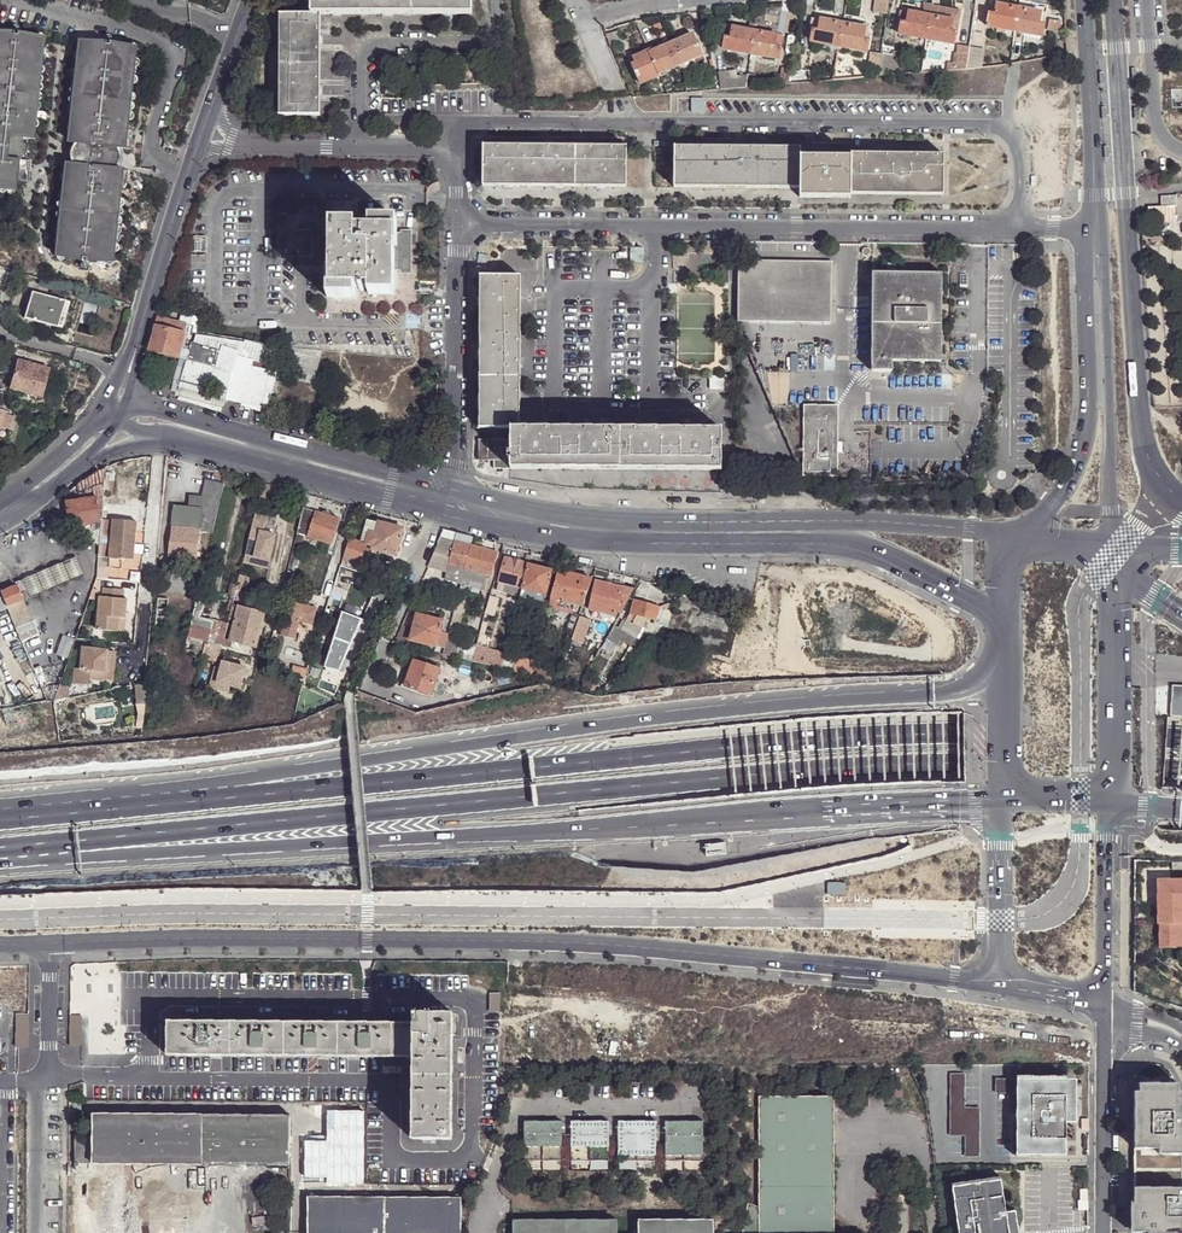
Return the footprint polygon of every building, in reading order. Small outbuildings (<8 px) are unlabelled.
[(320,14),(471,14),(472,0),(312,0),(312,14),(320,14)] [(834,6),(830,6),(829,10),(843,11),(844,0),(835,0),(834,6)] [(864,11),(874,12),(874,0),(865,0),(864,11)] [(1041,13),(997,4),(995,15),(989,13),(986,26),(1043,37),(1045,24),(1039,23),(1041,13)] [(953,44),(955,31),(950,30),(952,19),(907,11),(905,23),(899,21),(897,34),(953,44)] [(320,114),(320,14),(312,14),(280,14),(279,114),(320,114)] [(811,31),(810,39),(809,42),(866,53),(868,40),(862,39),(864,28),(849,25),(810,17),(807,31),(811,31)] [(722,50),(757,57),(778,60),(780,49),(783,37),(755,32),(756,25),(751,24),(749,31),(723,26),(721,38),(724,38),(722,50)] [(615,27),(604,31),(611,48),(623,44),(615,27)] [(41,36),(0,32),(0,182),(19,184),(19,177),(27,178),(30,160),(23,159),(25,137),(29,137),(31,117),(33,118),(34,110),(32,109),(41,36)] [(638,86),(659,77),(658,76),(700,57),(697,51),(703,48),(700,41),(694,43),(690,36),(649,54),(648,53),(628,61),(638,86)] [(117,148),(123,148),(125,129),(127,129),(128,121),(126,121),(135,47),(89,42),(77,142),(81,143),(78,165),(74,164),(63,255),(109,260),(117,197),(118,197),(119,188),(118,188),(120,170),(114,169),(117,148)] [(947,62),(946,70),(965,68),(968,46),(957,45),(955,53),(953,53),(952,62),(947,62)] [(983,49),(968,46),(965,68),(980,66),(983,49)] [(877,77),(890,75),(890,72),(899,73),(903,53),(891,52),(891,56),(880,55),(877,77)] [(778,79),(788,81),(790,71),(792,62),(781,60),(778,79)] [(790,71),(788,81),(787,83),(811,81),(809,69),(790,71)] [(720,91),(745,89),(744,72),(719,74),(720,91)] [(81,143),(77,142),(75,144),(71,148),(70,154),(71,160),(74,164),(78,165),(81,143)] [(626,146),(484,144),(483,178),(483,184),(625,185),(626,146)] [(675,186),(800,187),(800,157),(800,148),(675,146),(675,186)] [(126,153),(123,148),(117,148),(114,169),(120,170),(122,168),(126,164),(127,158),(126,153)] [(851,157),(851,194),(943,195),(943,154),(850,154),(851,157)] [(800,157),(800,187),(800,197),(851,197),(851,194),(851,157),(800,157)] [(1158,195),(1159,209),(1175,208),(1175,216),(1181,216),(1181,194),(1158,195)] [(397,244),(397,229),(397,219),(369,219),(369,228),(356,228),(356,223),(330,223),(330,267),(334,267),(333,272),(329,271),(329,297),(356,297),(357,288),(369,288),(369,293),(395,293),(395,275),(395,248),(391,248),(391,245),(397,244)] [(413,229),(397,229),(397,244),(391,245),(391,248),(395,248),(395,275),(413,275),(413,229)] [(739,263),(739,324),(832,324),(833,264),(739,263)] [(876,274),(875,373),(895,372),(895,362),(943,363),(945,275),(876,274)] [(30,284),(33,276),(26,275),(24,283),(30,284)] [(479,428),(511,428),(511,439),(479,438),(479,459),(493,459),(493,468),(721,470),(721,430),(519,428),(520,276),(480,276),(479,428)] [(58,327),(65,300),(32,291),(25,317),(58,327)] [(70,302),(65,300),(58,327),(63,328),(70,302)] [(194,325),(158,314),(148,347),(178,355),(183,335),(185,331),(192,333),(194,325)] [(188,337),(183,335),(178,355),(183,357),(177,377),(182,379),(181,384),(223,397),(236,353),(273,363),(276,348),(197,333),(195,341),(192,340),(190,344),(187,343),(188,337)] [(49,368),(19,360),(10,389),(41,398),(49,368)] [(66,365),(80,369),(82,365),(67,360),(66,365)] [(838,481),(838,410),(804,410),(804,482),(838,481)] [(113,488),(112,479),(104,479),(104,471),(77,473),(78,491),(113,488)] [(186,501),(185,506),(200,508),(197,530),(211,532),(218,500),(223,483),(204,479),(196,495),(190,495),(189,502),(186,501)] [(274,487),(261,484),(256,502),(269,506),(274,487)] [(80,525),(100,522),(95,498),(66,502),(71,527),(80,525)] [(185,506),(172,505),(166,555),(194,559),(197,530),(200,508),(185,506)] [(336,520),(302,510),(285,580),(288,582),(292,565),(294,566),(301,535),(329,541),(336,520)] [(268,514),(254,511),(243,553),(268,560),(274,534),(262,531),(264,523),(265,524),(268,514)] [(111,558),(122,559),(133,560),(136,521),(101,519),(100,522),(98,546),(97,557),(111,558)] [(358,541),(349,538),(342,559),(346,561),(353,563),(353,565),(362,569),(369,549),(395,555),(402,528),(366,519),(361,538),(359,537),(358,541)] [(100,522),(80,525),(81,538),(98,546),(100,522)] [(459,584),(470,546),(439,538),(426,567),(444,572),(442,579),(459,584)] [(494,553),(470,546),(459,584),(483,590),(487,573),(489,574),(494,553)] [(268,560),(243,553),(241,561),(266,567),(268,560)] [(74,557),(13,583),(15,587),(20,600),(81,573),(74,557)] [(121,568),(122,559),(111,558),(110,568),(121,568)] [(527,563),(504,558),(496,589),(519,595),(527,563)] [(338,587),(341,575),(346,561),(342,559),(333,585),(338,587)] [(552,569),(527,563),(519,595),(527,597),(530,591),(545,595),(552,569)] [(591,578),(557,571),(547,608),(571,613),(574,603),(581,604),(591,578)] [(626,602),(633,589),(596,580),(588,608),(614,615),(615,612),(619,613),(626,602)] [(233,594),(235,585),(229,584),(226,592),(228,593),(233,594)] [(15,587),(0,593),(0,596),(12,627),(28,621),(20,600),(15,587)] [(121,618),(126,618),(127,599),(124,599),(125,591),(104,588),(104,598),(100,597),(98,630),(120,632),(121,618)] [(544,601),(545,595),(530,591),(527,597),(544,601)] [(455,601),(462,603),(463,596),(457,595),(455,601)] [(165,598),(156,597),(153,624),(163,625),(165,598)] [(290,600),(281,634),(294,637),(298,619),(312,622),(317,607),(290,600)] [(647,617),(655,618),(659,606),(657,605),(635,600),(631,613),(618,629),(634,639),(645,624),(647,617)] [(203,641),(220,645),(226,622),(211,618),(211,620),(197,616),(199,610),(200,611),(202,603),(195,601),(184,642),(202,647),(203,641)] [(446,638),(441,654),(471,661),(473,653),(475,647),(451,642),(462,603),(455,601),(449,623),(446,638)] [(666,623),(670,606),(658,602),(657,605),(659,606),(655,618),(656,620),(666,623)] [(263,611),(230,603),(229,610),(226,622),(220,645),(230,648),(231,641),(254,647),(263,611)] [(360,621),(341,613),(323,666),(338,672),(360,621)] [(577,615),(571,613),(565,631),(570,633),(577,615)] [(441,637),(446,638),(449,623),(414,614),(408,640),(435,645),(436,644),(439,645),(441,637)] [(577,629),(581,630),(586,618),(579,616),(572,633),(575,633),(577,629)] [(400,626),(393,642),(403,644),(407,628),(400,626)] [(600,647),(611,655),(616,646),(605,638),(600,647)] [(219,651),(220,645),(203,641),(202,647),(219,651)] [(392,644),(388,653),(397,657),(401,647),(392,644)] [(475,647),(473,653),(502,661),(504,654),(475,647)] [(103,681),(106,650),(81,648),(79,670),(75,670),(73,684),(87,685),(88,680),(103,681)] [(534,661),(536,651),(529,650),(526,659),(534,661)] [(473,653),(471,661),(500,668),(502,661),(473,653)] [(502,661),(500,668),(518,672),(520,667),(515,666),(516,657),(504,654),(502,661)] [(520,667),(518,672),(531,676),(533,667),(534,661),(526,659),(516,657),(515,666),(520,667)] [(244,667),(221,661),(219,668),(216,682),(230,685),(239,688),(244,667)] [(438,669),(428,665),(412,661),(410,668),(404,685),(430,692),(438,669)] [(31,669),(38,684),(48,680),(41,664),(31,669)] [(216,682),(219,668),(213,667),(209,687),(229,691),(230,685),(216,682)] [(404,685),(410,668),(406,667),(399,688),(428,697),(430,692),(404,685)] [(533,667),(531,676),(553,681),(556,674),(533,667)] [(582,685),(590,687),(592,680),(584,678),(582,685)] [(44,700),(69,695),(70,684),(53,683),(38,686),(44,700)] [(133,704),(141,704),(143,684),(132,686),(133,704)] [(1171,689),(1169,720),(1181,720),(1181,690),(1171,689)] [(850,882),(832,882),(833,894),(851,893),(850,882)] [(1160,882),(1161,947),(1181,947),(1181,882),(1160,882)] [(15,1012),(15,1044),(27,1044),(27,1011),(15,1012)] [(412,1013),(412,1024),(411,1057),(411,1138),(450,1139),(452,1015),(412,1013)] [(85,1015),(69,1014),(69,1044),(84,1044),(85,1015)] [(370,1057),(371,1023),(167,1021),(166,1056),(370,1057)] [(412,1024),(371,1023),(370,1057),(411,1057),(412,1024)] [(963,1071),(949,1071),(949,1133),(964,1133),(964,1154),(978,1154),(978,1105),(963,1105),(963,1071)] [(1016,1089),(1016,1075),(995,1075),(995,1089),(1016,1089)] [(1016,1089),(1015,1152),(1065,1152),(1065,1120),(1075,1120),(1075,1109),(1065,1109),(1065,1106),(1065,1080),(1065,1076),(1016,1075),(1016,1089)] [(1136,1084),(1136,1092),(1132,1092),(1132,1149),(1157,1149),(1157,1154),(1181,1154),(1181,1128),(1180,1128),(1180,1092),(1176,1093),(1176,1084),(1136,1084)] [(824,1090),(749,1091),(750,1205),(750,1232),(826,1232),(824,1090)] [(93,1113),(93,1132),(74,1132),(73,1232),(123,1232),(123,1164),(289,1164),(289,1113),(93,1113)] [(615,1119),(616,1158),(654,1158),(653,1118),(615,1119)] [(662,1118),(663,1158),(701,1157),(700,1118),(662,1118)] [(559,1119),(521,1120),(522,1159),(560,1159),(559,1119)] [(568,1119),(569,1159),(607,1158),(606,1119),(568,1119)] [(1001,1178),(952,1185),(959,1232),(1009,1232),(1008,1225),(1007,1222),(1017,1221),(1015,1209),(1005,1210),(1001,1178)] [(1132,1187),(1131,1232),(1145,1232),(1181,1232),(1181,1187),(1132,1187)] [(460,1197),(308,1197),(308,1232),(461,1232),(460,1197)] [(1087,1210),(1088,1200),(1086,1200),(1080,1200),(1079,1200),(1079,1210),(1087,1210)] [(750,1205),(745,1204),(739,1232),(750,1232),(750,1205)] [(712,1218),(636,1219),(637,1232),(712,1232),(712,1218)] [(511,1221),(511,1232),(616,1232),(615,1220),(511,1221)]
